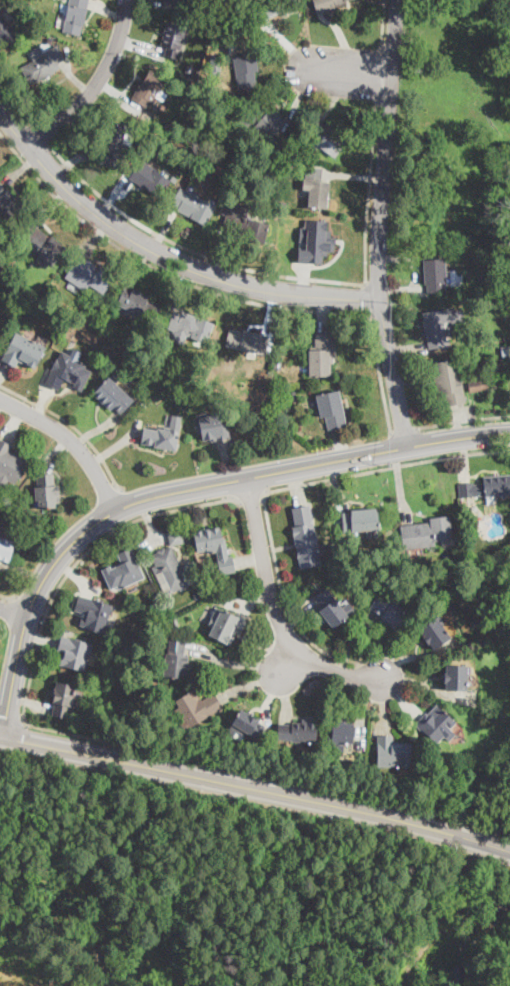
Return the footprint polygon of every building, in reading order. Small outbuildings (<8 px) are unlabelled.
[(63,32),(70,0),(88,0),(82,26),(80,36),(63,32)] [(261,2),(260,0),(296,0),(298,4),(285,9),(286,12),(263,21),(261,22),(254,5),(261,2)] [(317,13),(313,0),(350,0),(335,5),(335,8),(317,13)] [(3,50),(0,47),(0,14),(1,15),(20,36),(3,50)] [(181,48),(178,59),(161,54),(170,22),(186,27),(181,48)] [(57,43),(65,60),(57,64),(60,69),(46,74),(47,77),(38,81),(37,79),(27,84),(20,68),(33,61),(28,52),(39,46),(41,50),(57,43)] [(71,56),(64,57),(63,49),(70,48),(71,56)] [(257,86),(238,89),(234,57),(256,54),(259,71),(254,72),(257,86)] [(166,78),(159,90),(168,95),(164,102),(157,98),(154,103),(149,101),(146,107),(132,99),(141,81),(144,82),(151,70),(166,78)] [(223,105),(218,106),(215,98),(221,96),(223,105)] [(279,129),(270,139),(243,115),(258,98),(285,122),(279,129)] [(126,143),(121,167),(100,163),(104,141),(103,141),(107,122),(126,126),(123,141),(126,142),(126,143)] [(348,139),(334,158),(313,142),(326,124),(348,139)] [(158,195),(157,197),(129,178),(140,162),(168,180),(158,195)] [(250,181),(248,187),(241,185),(243,179),(250,181)] [(329,189),(328,209),(308,207),(309,190),(303,190),(304,179),(330,181),(329,189)] [(10,223),(0,213),(0,184),(25,209),(10,223)] [(180,188),(184,190),(185,189),(198,196),(198,198),(216,206),(206,226),(177,210),(178,208),(170,204),(180,188)] [(270,224),(264,246),(243,241),(244,238),(230,236),(231,231),(222,229),(228,203),(249,208),(247,219),(270,224)] [(330,264),(309,259),(313,238),(307,237),(311,222),(332,226),(330,241),(335,241),(330,264)] [(38,229),(50,238),(52,237),(66,249),(51,268),(21,241),(33,225),(38,229)] [(113,276),(101,292),(70,271),(82,254),(113,276)] [(449,271),(450,286),(446,287),(446,292),(428,294),(428,285),(424,285),(422,260),(448,258),(449,271)] [(450,285),(449,269),(459,268),(463,273),(463,278),(460,284),(450,285)] [(508,287),(500,287),(499,280),(508,279),(508,287)] [(162,304),(154,320),(142,314),(140,317),(117,305),(126,286),(162,304)] [(453,307),(454,312),(460,311),(464,313),(465,321),(452,323),(451,321),(443,322),(446,340),(449,339),(450,345),(429,348),(426,335),(425,335),(423,320),(424,320),(422,313),(453,307)] [(181,314),(182,314),(183,312),(214,324),(207,344),(186,336),(183,345),(171,341),(174,333),(172,333),(173,331),(168,329),(174,311),(181,314)] [(263,330),(262,335),(269,336),(266,348),(259,346),(258,353),(241,350),(242,345),(229,342),(231,331),(245,334),(247,326),(263,330)] [(45,349),(34,369),(18,361),(15,367),(1,360),(16,332),(45,348),(45,349)] [(330,377),(310,377),(309,351),(316,351),(316,334),(333,334),(333,363),(330,363),(330,377)] [(500,347),(509,344),(509,356),(503,357),(500,347)] [(70,356),(78,359),(77,360),(86,365),(84,368),(91,372),(81,392),(72,387),(74,384),(71,382),(70,382),(64,379),(58,391),(44,384),(51,370),(50,370),(56,358),(57,359),(61,351),(70,356)] [(282,361),(281,369),(274,368),(275,360),(282,361)] [(450,361),(453,372),(460,371),(466,403),(446,407),(444,395),(437,396),(435,382),(431,364),(450,361)] [(509,379),(502,381),(500,373),(507,371),(509,379)] [(133,400),(120,414),(113,408),(110,411),(93,394),(114,372),(120,378),(115,384),(133,400)] [(471,391),(470,392),(468,382),(480,380),(482,389),(471,391)] [(342,402),(345,420),(347,426),(329,431),(326,417),(321,418),(316,395),(339,390),(342,402)] [(297,399),(291,400),(289,393),(295,392),(297,399)] [(220,413),(221,424),(227,423),(229,438),(203,443),(202,433),(198,433),(197,432),(195,420),(198,420),(198,419),(206,417),(206,416),(220,413)] [(157,428),(169,430),(171,415),(180,416),(175,451),(154,447),(154,446),(141,444),(144,428),(157,430),(157,428)] [(15,484),(0,476),(0,439),(12,445),(9,451),(27,460),(15,484)] [(53,474),(54,486),(58,485),(59,502),(55,503),(55,507),(38,507),(37,501),(35,501),(35,500),(35,487),(37,487),(36,475),(53,474)] [(484,477),(509,475),(509,493),(460,498),(459,484),(474,483),(474,485),(484,484),(484,477)] [(309,506),(314,533),(315,532),(317,546),(318,557),(320,557),(322,565),(300,569),(298,558),(297,558),(292,527),(295,527),(291,509),(309,506)] [(378,530),(344,532),(343,513),(351,513),(351,510),(377,508),(378,530)] [(408,549),(404,550),(401,526),(430,522),(430,519),(449,516),(452,539),(434,541),(435,546),(408,549)] [(220,527),(222,539),(224,538),(228,557),(232,557),(235,572),(220,574),(216,552),(207,554),(207,550),(197,552),(193,532),(220,527)] [(178,545),(170,546),(167,533),(181,530),(184,543),(178,545)] [(9,563),(0,560),(0,538),(15,542),(9,563)] [(171,546),(177,559),(181,566),(181,565),(187,576),(185,577),(189,585),(169,595),(158,573),(155,575),(152,568),(156,566),(151,556),(157,552),(157,551),(164,548),(165,549),(171,546)] [(131,548),(144,578),(119,589),(117,587),(110,590),(101,569),(110,566),(111,569),(121,564),(117,554),(131,548)] [(338,571),(331,572),(329,564),(337,562),(338,571)] [(347,616),(333,628),(319,611),(321,609),(314,600),(327,589),(347,616)] [(409,612),(398,631),(379,621),(381,616),(368,609),(377,594),(409,612)] [(112,610),(111,615),(110,615),(104,632),(101,631),(100,633),(86,628),(86,627),(79,625),(82,617),(85,618),(86,614),(74,610),(78,595),(112,605),(111,610),(112,610)] [(246,622),(240,635),(236,633),(230,646),(208,636),(212,627),(208,625),(215,609),(216,607),(246,622)] [(451,638),(441,645),(434,650),(429,644),(428,645),(422,637),(423,636),(419,630),(436,618),(451,638)] [(91,653),(89,653),(84,672),(59,665),(61,656),(63,657),(65,652),(57,650),(61,636),(93,645),(91,653)] [(185,642),(183,655),(188,656),(186,679),(160,676),(161,667),(164,667),(166,653),(167,654),(169,640),(185,641),(185,642)] [(467,666),(466,676),(466,691),(445,691),(446,683),(443,683),(443,674),(446,674),(446,665),(467,666)] [(76,687),(73,698),(75,699),(73,708),(70,708),(68,719),(53,716),(51,716),(54,703),(52,703),(53,696),(52,696),(53,693),(54,688),(55,689),(57,682),(76,686),(76,687)] [(193,690),(194,691),(195,691),(199,698),(200,698),(202,700),(214,693),(223,708),(180,734),(176,727),(183,723),(174,710),(178,707),(174,701),(193,690)] [(436,705),(454,722),(455,723),(450,729),(455,734),(448,741),(444,736),(436,744),(432,740),(429,743),(421,736),(423,734),(414,725),(425,713),(427,715),(436,705)] [(264,731),(258,740),(245,732),(243,735),(237,731),(233,737),(227,733),(241,710),(259,721),(256,723),(265,730),(264,731)] [(318,715),(316,743),(292,741),(277,740),(278,724),(292,725),(292,722),(302,723),(302,720),(306,720),(306,716),(312,716),(312,715),(318,715)] [(353,725),(352,744),(344,744),(343,751),(332,750),(333,743),(328,742),(329,728),(332,728),(332,722),(354,724),(353,725)] [(393,736),(393,746),(401,746),(401,744),(411,744),(411,768),(408,768),(408,769),(403,769),(403,767),(377,767),(377,736),(393,736)]
